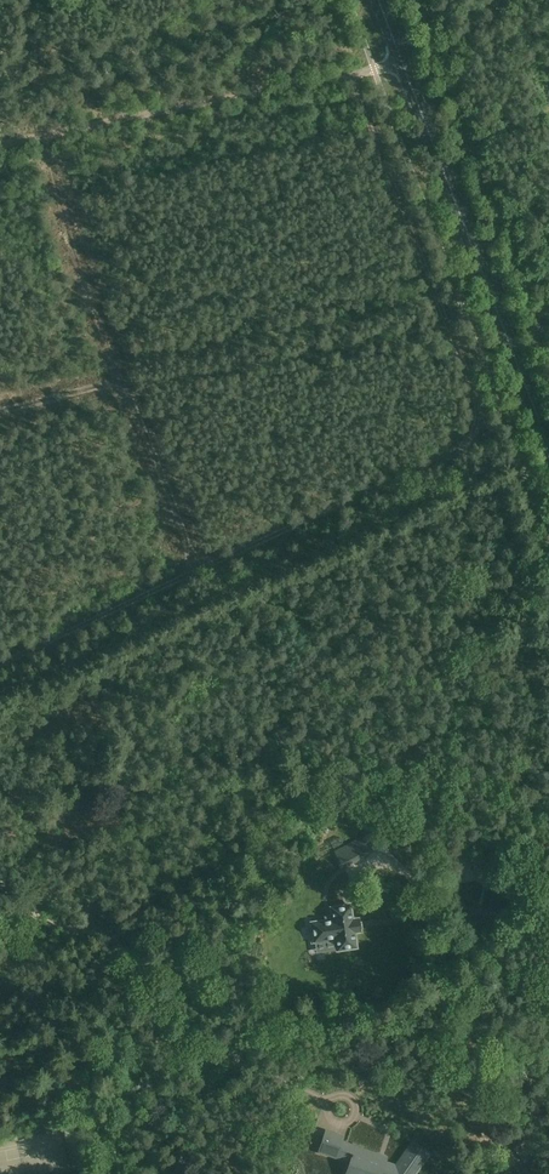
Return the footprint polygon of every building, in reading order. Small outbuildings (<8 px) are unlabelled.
[(502,909),(505,893),(485,890),(482,905),(502,909)] [(351,905),(331,908),(333,919),(311,922),(314,942),(323,940),(325,950),(338,948),(338,950),(357,947),(355,932),(353,920),(351,905)] [(377,934),(381,944),(387,941),(382,931),(377,934)] [(321,1150),(353,1161),(348,1173),(414,1173),(428,1153),(413,1142),(397,1166),(376,1159),(378,1155),(340,1143),(342,1137),(327,1132),(321,1150)] [(519,1135),(509,1144),(522,1160),(532,1151),(519,1135)] [(504,1164),(495,1173),(512,1173),(513,1173),(504,1164)]
